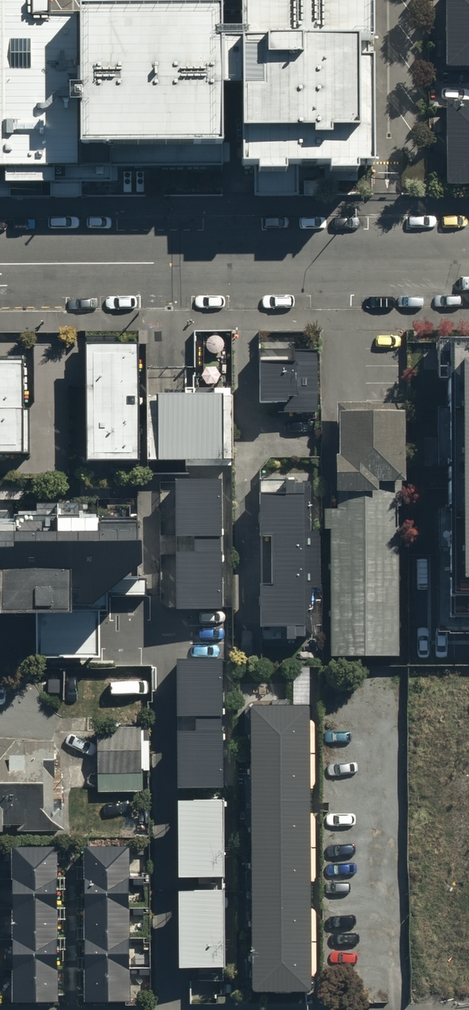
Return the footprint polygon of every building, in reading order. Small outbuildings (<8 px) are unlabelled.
[(111,9),(82,9),(33,10),(33,0),(0,0),(0,183),(84,182),(84,147),(224,146),(224,91),(242,91),(242,167),(258,166),(258,174),(286,174),(286,166),(329,166),(329,174),(358,174),(358,165),(374,165),(373,0),(244,0),(244,45),(222,46),(221,10),(182,10),(170,10),(169,0),(111,0),(111,9)] [(447,68),(468,68),(468,0),(447,0),(447,68)] [(447,102),(447,184),(468,184),(468,102),(447,102)] [(443,341),(445,631),(468,631),(468,341),(443,341)] [(145,462),(142,346),(89,347),(89,461),(145,462)] [(321,351),(259,352),(260,404),(286,404),(286,413),(322,412),(321,351)] [(0,358),(0,455),(30,455),(30,358),(0,358)] [(231,462),(232,399),(148,399),(148,462),(231,462)] [(334,509),(333,657),(401,658),(402,407),(342,406),(341,509),(334,509)] [(221,481),(175,482),(176,612),(222,612),(221,481)] [(287,495),(261,494),(261,628),(286,628),(286,639),(312,639),(312,592),(319,592),(320,531),(310,531),(310,486),(287,486),(287,495)] [(95,609),(106,599),(105,524),(0,526),(0,609),(95,609)] [(224,660),(177,660),(179,789),(225,789),(224,660)] [(315,707),(249,707),(251,993),(317,993),(315,707)] [(144,791),(144,727),(97,728),(97,791),(144,791)] [(0,740),(0,824),(19,824),(19,832),(68,832),(68,806),(58,806),(58,739),(0,740)] [(222,803),(180,802),(180,880),(222,880),(222,803)] [(14,848),(15,1004),(57,1003),(55,847),(14,848)] [(127,1001),(127,848),(87,848),(86,1001),(127,1001)] [(224,893),(180,893),(180,968),(224,967),(224,893)]
